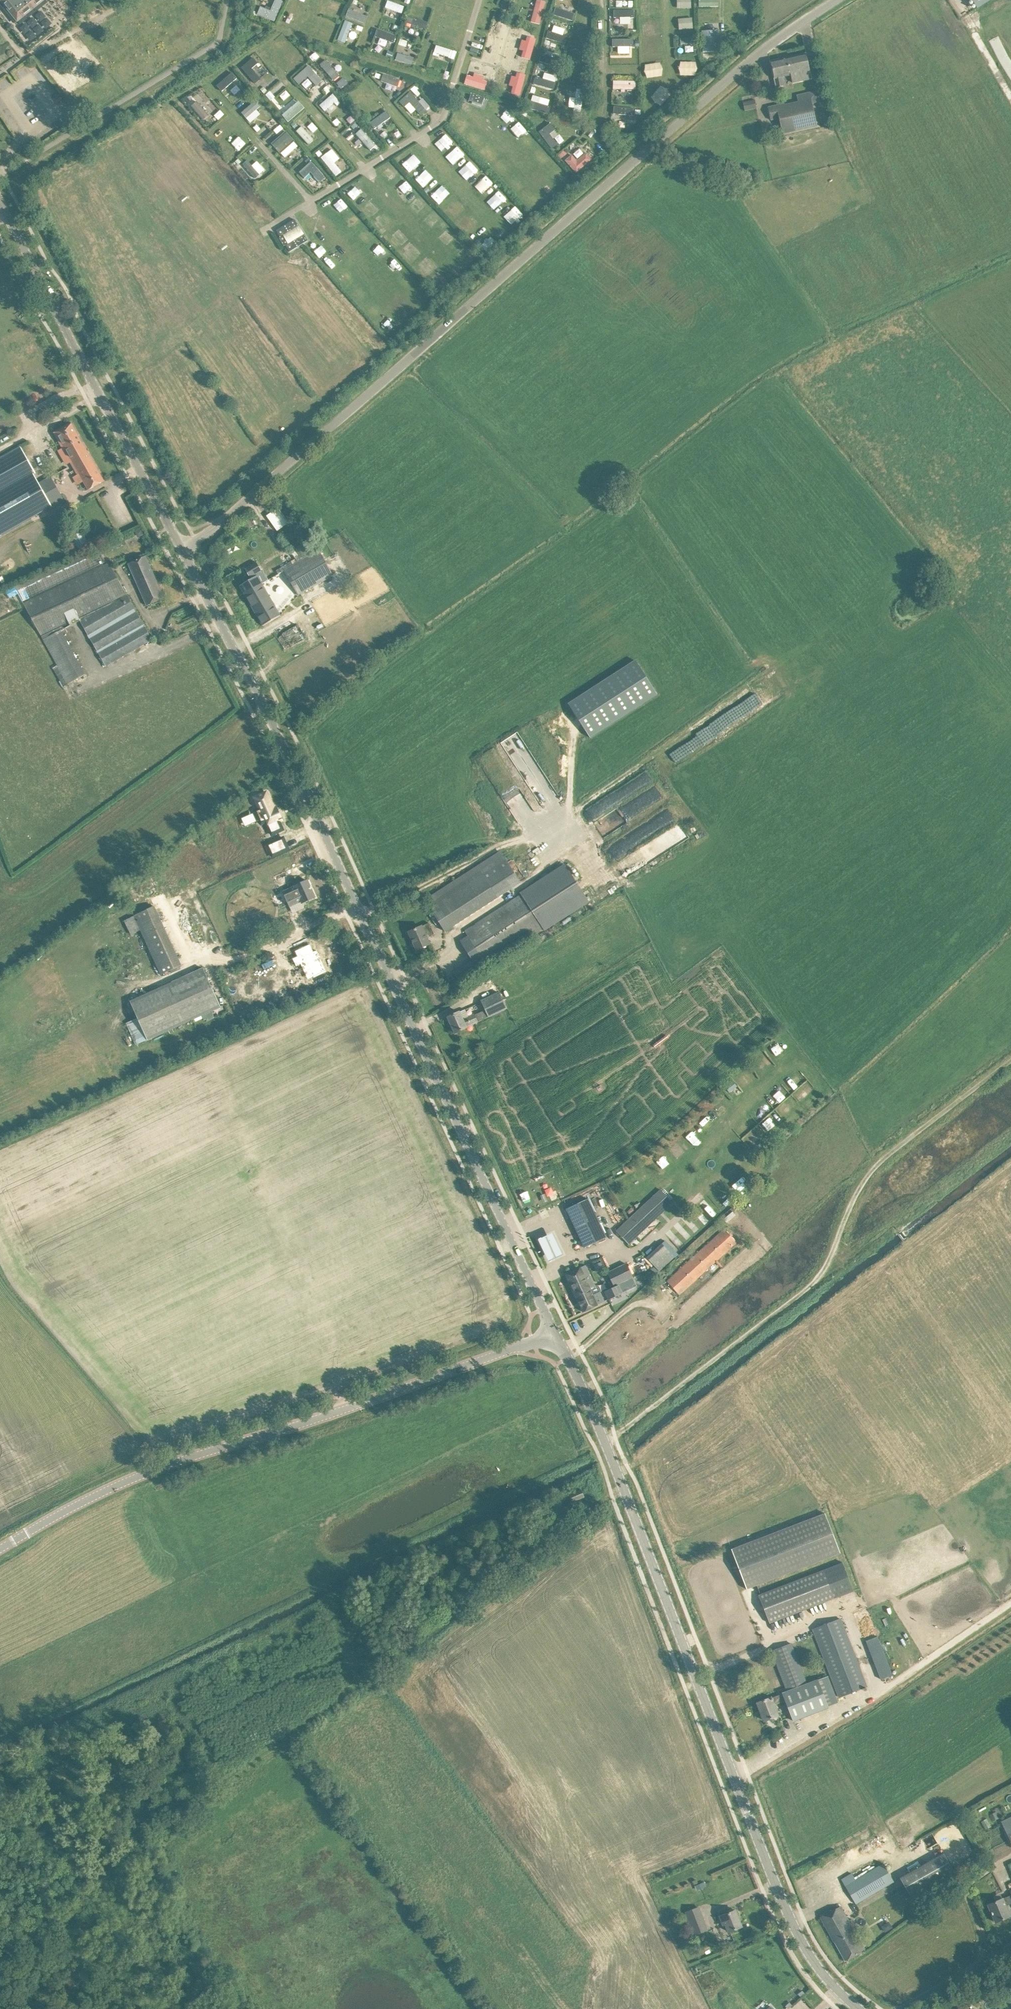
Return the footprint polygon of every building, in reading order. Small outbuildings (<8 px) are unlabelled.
[(17,21),(44,0),(0,0),(17,21)] [(270,10),(260,6),(256,14),(274,22),(283,1),(282,0),(274,0),(270,10)] [(402,13),(404,5),(388,0),(387,0),(385,8),(402,13)] [(545,0),(542,0),(535,0),(531,22),(541,24),(545,0)] [(285,9),(303,18),(306,10),(289,2),(285,9)] [(555,7),(553,15),(573,21),(575,13),(555,7)] [(364,25),(368,16),(348,9),(345,18),(364,25)] [(636,20),(636,10),(612,9),(611,20),(636,20)] [(407,22),(425,29),(428,22),(409,16),(407,22)] [(337,40),(345,43),(352,23),(344,20),(337,40)] [(375,37),(394,42),(397,35),(377,29),(375,37)] [(548,29),(545,38),(565,45),(568,37),(548,29)] [(718,52),(717,29),(702,30),(702,52),(718,52)] [(402,33),(396,60),(412,63),(414,57),(404,55),(409,34),(402,33)] [(524,35),(518,56),(530,59),(536,39),(524,35)] [(660,37),(641,37),(641,45),(660,45),(660,37)] [(685,45),(685,52),(694,52),(694,37),(680,38),(680,45),(685,45)] [(433,53),(454,60),(457,51),(435,45),(433,53)] [(557,67),(561,54),(544,49),(540,62),(557,67)] [(811,78),(806,54),(770,61),(776,87),(784,86),(782,77),(791,75),(792,82),(811,78)] [(240,66),(252,81),(258,77),(251,69),(258,64),(252,57),(240,66)] [(637,73),(636,58),(622,59),(622,70),(628,70),(629,73),(637,73)] [(334,80),(340,74),(325,59),(319,64),(334,80)] [(679,61),(679,75),(697,75),(696,61),(679,61)] [(645,63),(645,77),(662,77),(662,63),(645,63)] [(311,64),(294,79),(299,84),(308,76),(316,85),(324,79),(311,64)] [(520,96),(526,74),(513,71),(507,92),(520,96)] [(553,90),(557,76),(544,72),(542,79),(535,77),(533,85),(553,90)] [(44,73),(38,77),(46,90),(52,85),(44,73)] [(400,80),(383,74),(381,81),(397,87),(400,80)] [(488,79),(474,74),(473,78),(466,75),(464,84),(484,90),(488,79)] [(229,79),(242,94),(247,90),(234,75),(229,79)] [(613,80),(613,89),(636,90),(636,80),(613,80)] [(347,97),(351,103),(367,91),(363,85),(347,97)] [(659,106),(671,95),(662,85),(650,96),(659,106)] [(534,87),(530,101),(535,102),(533,110),(547,114),(554,93),(534,87)] [(575,98),(569,97),(568,106),(581,108),(583,89),(576,88),(575,98)] [(333,92),(319,105),(329,115),(342,103),(333,92)] [(410,92),(400,102),(404,107),(410,102),(421,115),(426,110),(410,92)] [(471,93),(469,100),(482,105),(484,98),(471,93)] [(288,122),(304,107),(295,97),(285,106),(287,109),(281,114),(288,122)] [(201,120),(208,115),(195,99),(189,104),(201,120)] [(768,107),(771,120),(779,118),(782,134),(817,126),(811,99),(785,105),(784,104),(768,107)] [(743,102),(745,111),(757,108),(755,100),(743,102)] [(614,106),(614,114),(633,115),(634,107),(614,106)] [(386,109),(371,120),(376,127),(391,116),(386,109)] [(550,122),(538,132),(552,149),(564,140),(550,122)] [(301,125),(296,130),(309,144),(314,140),(301,125)] [(370,150),(376,144),(360,127),(354,133),(370,150)] [(284,158),(298,145),(286,131),(272,144),(284,158)] [(575,173),(591,160),(580,147),(565,160),(575,173)] [(335,176),(341,171),(334,162),(339,158),(332,148),(320,156),(335,176)] [(409,171),(418,164),(410,156),(402,163),(409,171)] [(254,180),(265,169),(257,160),(252,164),(247,159),(240,165),(254,180)] [(469,160),(461,168),(470,177),(478,169),(469,160)] [(319,182),(325,177),(311,162),(300,172),(304,178),(310,172),(319,182)] [(347,171),(353,168),(349,162),(343,165),(347,171)] [(423,188),(434,177),(426,169),(415,179),(423,188)] [(403,183),(398,186),(403,193),(408,190),(403,183)] [(353,187),(347,192),(352,199),(358,194),(353,187)] [(415,189),(410,193),(417,201),(422,197),(415,189)] [(337,196),(329,205),(338,213),(346,205),(337,196)] [(415,209),(423,216),(430,208),(423,201),(415,209)] [(433,209),(425,220),(435,226),(442,216),(433,209)] [(352,225),(360,219),(353,211),(345,217),(352,225)] [(295,219),(276,230),(280,237),(279,238),(284,246),(285,245),(289,252),(308,241),(295,219)] [(366,227),(360,234),(368,240),(373,233),(366,227)] [(452,244),(456,237),(449,232),(444,239),(452,244)] [(328,240),(320,245),(324,251),(332,246),(328,240)] [(379,241),(373,249),(382,256),(388,248),(379,241)] [(356,285),(349,291),(357,300),(364,294),(356,285)] [(420,288),(413,293),(419,300),(425,295),(420,288)] [(388,333),(398,323),(393,317),(382,327),(388,333)] [(61,428),(54,432),(57,439),(63,448),(71,462),(78,474),(82,482),(83,481),(84,481),(88,490),(104,481),(82,443),(78,436),(78,435),(71,423),(61,428)] [(0,458),(0,492),(33,473),(19,448),(0,458)] [(0,492),(0,534),(45,509),(46,509),(46,508),(54,504),(42,482),(39,484),(33,473),(0,492)] [(283,506),(271,513),(280,529),(292,522),(283,506)] [(83,532),(74,537),(79,548),(89,544),(83,532)] [(319,549),(284,569),(299,595),(334,575),(319,549)] [(146,605),(164,598),(145,556),(139,558),(138,555),(133,557),(134,560),(128,563),(146,605)] [(126,594),(117,576),(110,562),(25,603),(41,635),(126,594)] [(252,579),(240,586),(244,593),(262,584),(261,583),(268,579),(263,570),(262,571),(256,562),(245,569),(250,577),(251,577),(252,579)] [(54,586),(85,573),(80,563),(44,578),(47,584),(53,582),(54,586)] [(262,584),(244,593),(263,625),(280,615),(272,603),(262,584)] [(127,598),(117,603),(81,623),(105,666),(151,641),(127,598)] [(317,642),(311,630),(303,634),(298,623),(285,629),(296,652),(317,642)] [(67,685),(84,675),(60,630),(43,639),(67,685)] [(635,661),(568,704),(590,737),(656,694),(635,661)] [(260,803),(248,809),(253,819),(249,821),(255,834),(259,832),(265,845),(276,840),(272,831),(274,830),(269,819),(267,820),(260,803)] [(272,856),(288,849),(283,837),(267,844),(272,856)] [(255,847),(239,854),(245,866),(260,859),(255,847)] [(504,856),(428,905),(445,931),(444,929),(520,881),(504,856)] [(453,972),(460,982),(543,929),(544,930),(589,901),(565,864),(520,893),(521,894),(465,931),(468,936),(460,941),(472,960),(453,972)] [(286,898),(277,902),(280,910),(302,900),(303,902),(315,897),(307,880),(294,886),(295,886),(283,892),(286,898)] [(155,905),(133,914),(159,974),(180,965),(155,905)] [(408,932),(417,949),(429,944),(427,938),(434,934),(429,922),(408,932)] [(297,955),(293,958),(297,966),(302,964),(309,979),(313,977),(314,978),(328,971),(318,949),(314,950),(311,943),(295,950),(297,955)] [(130,1002),(148,1041),(221,1008),(203,969),(130,1002)] [(460,1012),(448,1017),(455,1033),(508,1008),(499,991),(481,999),(486,1009),(463,1020),(460,1012)] [(780,1047),(770,1051),(774,1060),(783,1056),(780,1047)] [(736,1074),(742,1081),(750,1074),(744,1067),(736,1074)] [(733,1081),(725,1087),(729,1093),(737,1087),(733,1081)] [(802,1087),(794,1094),(802,1102),(809,1095),(802,1087)] [(779,1091),(772,1094),(775,1101),(782,1098),(779,1091)] [(785,1101),(778,1107),(787,1118),(794,1112),(785,1101)] [(761,1117),(767,1110),(763,1107),(757,1113),(761,1117)] [(771,1134),(778,1126),(767,1117),(760,1124),(771,1134)] [(705,1118),(699,1123),(703,1129),(710,1124),(705,1118)] [(659,1191),(616,1231),(633,1249),(644,1238),(640,1234),(672,1205),(659,1191)] [(588,1198),(566,1209),(584,1247),(606,1237),(588,1198)] [(736,1242),(725,1229),(667,1281),(679,1294),(736,1242)] [(554,1236),(540,1243),(550,1265),(565,1258),(554,1236)] [(646,1257),(658,1271),(674,1257),(661,1243),(646,1257)] [(602,1260),(587,1263),(590,1273),(604,1269),(602,1260)] [(598,1277),(609,1299),(636,1286),(626,1264),(598,1277)] [(585,1265),(566,1274),(583,1312),(594,1307),(594,1306),(601,1303),(596,1293),(589,1296),(587,1292),(590,1290),(589,1288),(595,1286),(585,1265)] [(572,1501),(584,1496),(581,1489),(569,1494),(572,1501)] [(840,1553),(825,1513),(731,1549),(746,1589),(840,1553)] [(758,1594),(769,1623),(854,1590),(843,1562),(758,1594)] [(841,1618),(811,1630),(838,1699),(868,1688),(841,1618)] [(892,1675),(878,1635),(866,1640),(880,1679),(892,1675)] [(807,1683),(791,1643),(772,1651),(787,1691),(782,1693),(783,1693),(771,1698),(771,1697),(757,1703),(759,1709),(760,1709),(764,1720),(770,1718),(778,1715),(774,1704),(785,1700),(793,1721),(838,1704),(827,1676),(807,1683)] [(1001,1821),(1010,1842),(1010,1817),(1001,1821)] [(934,1833),(921,1837),(925,1847),(937,1843),(934,1833)] [(943,1853),(900,1877),(910,1895),(953,1870),(943,1853)] [(893,1881),(883,1863),(855,1880),(851,1873),(841,1879),(856,1904),(893,1881)] [(988,1904),(995,1922),(1010,1915),(1006,1905),(1010,1902),(1010,1894),(988,1904)] [(869,1905),(860,1910),(875,1936),(884,1931),(869,1905)] [(699,1906),(685,1911),(695,1935),(709,1930),(699,1906)] [(840,1906),(820,1917),(834,1942),(835,1942),(845,1960),(865,1949),(840,1906)] [(728,1931),(742,1926),(735,1910),(719,1916),(723,1926),(726,1925),(728,1931)] [(947,2008),(974,2008),(971,2007),(972,2006),(970,2006),(967,2005),(966,2008),(952,2000),(947,2008)]
